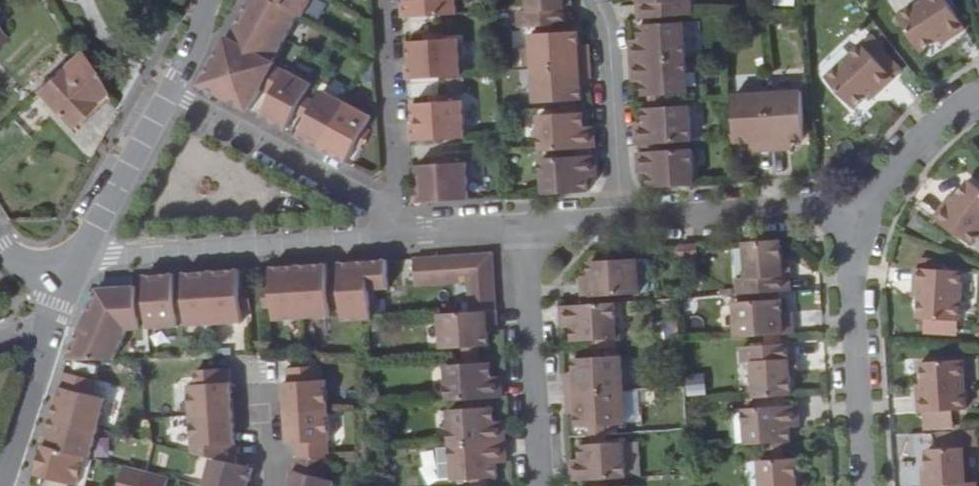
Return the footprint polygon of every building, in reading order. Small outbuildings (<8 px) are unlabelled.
[(300,13),(275,0),(255,0),(254,1),(253,0),(251,0),(244,13),(288,37),(300,13)] [(300,13),(304,16),(312,0),(275,0),(300,13)] [(459,12),(458,0),(404,0),(401,0),(402,16),(459,12)] [(530,10),(522,10),(523,28),(561,25),(577,24),(576,7),(569,7),(569,0),(530,0),(530,10)] [(645,19),(699,15),(698,0),(651,0),(651,1),(644,2),(645,19)] [(963,37),(977,27),(958,0),(931,0),(906,17),(932,53),(950,39),(959,32),(963,37)] [(274,61),(288,37),(244,13),(236,26),(239,28),(234,38),(274,61)] [(647,48),(636,49),(637,62),(692,58),(690,22),(646,25),(647,40),(647,48)] [(427,38),(443,37),(442,28),(426,29),(427,38)] [(538,69),(595,65),(594,51),(584,52),(583,30),(577,31),(562,31),(536,32),(538,69)] [(954,44),(963,37),(959,32),(950,39),(954,44)] [(234,38),(231,36),(229,36),(202,84),(250,109),(261,88),(275,64),(273,63),(274,61),(234,38)] [(407,76),(463,73),(460,36),(443,37),(427,38),(410,39),(411,60),(405,60),(407,76)] [(884,57),(892,49),(880,36),(836,83),(866,111),(882,95),(889,87),(894,91),(905,79),(884,57)] [(647,40),(635,41),(636,49),(647,48),(647,40)] [(914,70),(892,49),(884,57),(905,79),(914,70)] [(692,58),(637,62),(638,75),(649,75),(649,82),(651,95),(657,95),(673,93),(695,92),(692,58)] [(58,71),(32,97),(67,129),(100,95),(68,64),(61,73),(58,71)] [(275,64),(261,88),(273,94),(286,71),(275,64)] [(568,101),(584,100),(589,100),(588,88),(587,79),(596,78),(595,65),(538,69),(540,102),(568,101)] [(273,94),(262,115),(287,128),(296,113),(304,97),(313,81),(293,71),(287,69),(286,71),(273,94)] [(649,75),(638,75),(638,83),(649,82),(649,75)] [(588,88),(596,87),(596,78),(587,79),(588,88)] [(889,87),(882,95),(886,99),(894,91),(889,87)] [(300,136),(324,148),(349,101),(326,88),(317,104),(308,121),(300,136)] [(774,93),(777,151),(792,150),(792,139),(799,139),(813,138),(811,123),(810,91),(774,93)] [(431,101),(448,100),(447,92),(431,93),(431,101)] [(673,101),(673,93),(657,95),(657,102),(673,101)] [(763,152),(777,151),(774,93),(740,95),(743,142),(755,142),(762,141),(763,152)] [(302,117),(310,101),(304,97),(296,113),(302,117)] [(411,140),(468,136),(465,99),(448,100),(431,101),(415,102),(416,123),(410,124),(411,140)] [(308,121),(317,104),(310,101),(302,117),(308,121)] [(324,148),(347,162),(355,146),(363,131),(372,114),(349,101),(324,148)] [(568,107),(568,115),(585,114),(584,106),(568,107)] [(653,130),(642,130),(642,146),(649,146),(665,145),(698,142),(696,106),(674,107),(658,108),(652,108),(652,122),(653,130)] [(546,116),(548,152),(578,150),(596,148),(600,148),(599,133),(591,134),(590,126),(590,113),(585,114),(568,115),(546,116)] [(652,122),(641,123),(642,130),(653,130),(652,122)] [(591,134),(599,133),(599,125),(590,126),(591,134)] [(363,131),(355,146),(362,150),(369,134),(363,131)] [(756,153),(763,152),(762,141),(755,142),(756,153)] [(578,150),(579,158),(596,157),(596,148),(578,150)] [(656,189),(700,186),(698,149),(666,151),(648,152),(643,153),(644,168),(655,167),(656,175),(656,189)] [(548,160),(550,196),(594,193),(594,180),(593,172),(602,171),(601,156),(596,157),(579,158),(548,160)] [(437,166),(453,165),(452,157),(436,158),(437,166)] [(416,205),(473,201),(470,164),(453,165),(437,166),(420,167),(421,188),(415,189),(416,205)] [(655,167),(644,168),(644,176),(656,175),(655,167)] [(594,180),(603,179),(602,171),(593,172),(594,180)] [(952,198),(943,211),(978,237),(978,175),(977,173),(963,193),(956,202),(952,198)] [(959,189),(952,198),(956,202),(963,193),(959,189)] [(42,230),(33,230),(33,238),(41,238),(42,230)] [(742,287),(798,284),(797,264),(789,265),(789,251),(788,231),(746,234),(748,268),(741,269),(742,287)] [(704,248),(704,237),(687,238),(688,249),(704,248)] [(469,270),(498,268),(497,250),(469,252),(469,270)] [(590,291),(597,290),(612,289),(649,286),(647,250),(600,253),(601,266),(602,274),(589,275),(590,291)] [(789,265),(797,264),(796,251),(789,251),(789,265)] [(457,281),(470,280),(469,270),(469,252),(456,253),(457,281)] [(444,282),(457,281),(456,253),(442,255),(444,282)] [(430,255),(416,256),(418,284),(431,283),(430,255)] [(444,282),(442,255),(430,255),(431,283),(444,282)] [(346,314),(365,313),(375,313),(372,284),(391,283),(388,258),(342,261),(344,279),(345,296),(346,314)] [(301,265),(306,315),(332,314),(331,297),(329,279),(327,262),(301,265)] [(931,277),(931,289),(930,313),(973,315),(975,265),(927,262),(927,277),(931,277)] [(276,284),(278,301),(280,317),(306,315),(301,265),(275,267),(276,284)] [(589,267),(589,275),(602,274),(601,266),(589,267)] [(214,270),(217,322),(246,319),(242,268),(214,270)] [(470,284),(499,281),(498,268),(469,270),(470,280),(470,284)] [(192,324),(217,322),(214,270),(188,272),(189,293),(191,309),(192,324)] [(150,314),(151,326),(181,325),(179,310),(178,293),(177,273),(148,275),(149,296),(150,314)] [(329,279),(331,297),(345,296),(344,279),(329,279)] [(470,296),(500,294),(499,281),(470,284),(470,296)] [(265,285),(266,302),(278,301),(276,284),(265,285)] [(71,344),(67,361),(113,359),(126,330),(138,329),(138,314),(137,296),(136,286),(97,289),(71,344)] [(741,331),(799,327),(799,312),(787,313),(787,305),(786,292),(739,295),(741,331)] [(470,307),(500,305),(500,294),(470,296),(470,307)] [(597,297),(565,299),(566,313),(576,312),(576,318),(577,332),(587,331),(601,331),(626,329),(623,295),(612,296),(597,297)] [(137,296),(138,314),(150,314),(149,296),(137,296)] [(467,339),(482,339),(492,338),(491,325),(490,317),(501,317),(500,305),(470,307),(442,309),(444,341),(467,339)] [(601,331),(587,331),(587,342),(602,341),(601,331)] [(794,390),(798,390),(797,371),(796,355),(802,355),(801,336),(746,339),(747,358),(755,357),(757,392),(794,390)] [(468,349),(482,347),(482,339),(467,339),(468,349)] [(602,341),(587,342),(588,351),(603,350),(602,341)] [(468,358),(483,357),(482,347),(468,349),(468,358)] [(580,371),(569,372),(570,387),(625,384),(623,349),(603,350),(588,351),(578,351),(579,364),(580,371)] [(929,391),(924,391),(925,407),(928,407),(948,405),(973,404),(970,353),(926,356),(928,380),(929,391)] [(452,394),(470,393),(486,392),(505,391),(505,375),(494,376),(493,369),(493,357),(483,357),(468,358),(449,359),(452,394)] [(322,365),(288,367),(289,382),(285,382),(287,412),(331,410),(329,379),(323,380),(322,365)] [(192,415),(233,412),(230,367),(198,369),(199,384),(191,385),(192,415)] [(64,372),(53,414),(99,426),(106,398),(92,394),(96,380),(64,372)] [(686,393),(703,394),(704,373),(687,372),(686,393)] [(625,384),(570,387),(571,402),(582,402),(582,408),(583,422),(593,421),(608,420),(627,419),(625,384)] [(795,400),(794,390),(757,392),(758,403),(795,400)] [(470,393),(471,403),(487,402),(486,392),(470,393)] [(791,437),(795,436),(795,422),(794,415),(805,414),(804,400),(795,400),(758,403),(750,403),(752,439),(776,437),(791,437)] [(455,439),(509,436),(507,420),(496,421),(496,413),(495,401),(487,402),(471,403),(453,404),(455,439)] [(948,405),(928,407),(928,422),(949,421),(948,405)] [(331,410),(287,412),(289,444),(298,444),(299,457),(331,460),(329,439),(332,438),(331,410)] [(206,455),(237,463),(233,412),(192,415),(195,452),(206,455)] [(53,414),(45,443),(86,455),(91,456),(99,426),(53,414)] [(794,415),(795,422),(806,422),(805,414),(794,415)] [(608,429),(608,420),(593,421),(593,430),(608,429)] [(941,442),(971,440),(971,425),(941,427),(941,442)] [(608,437),(608,429),(593,430),(594,438),(608,437)] [(457,473),(475,472),(492,471),(500,470),(499,457),(499,450),(509,449),(509,436),(455,439),(457,473)] [(585,460),(575,460),(576,476),(596,474),(611,473),(631,472),(628,436),(608,437),(594,438),(584,439),(585,452),(585,460)] [(792,452),(791,437),(776,437),(777,454),(792,452)] [(974,477),(971,440),(941,442),(932,442),(934,464),(935,480),(930,480),(930,485),(978,485),(978,476),(974,477)] [(45,443),(36,474),(78,485),(86,455),(45,443)] [(803,472),(802,451),(792,452),(777,454),(762,455),(763,485),(804,485),(803,472)] [(253,467),(237,463),(206,455),(198,485),(202,485),(248,485),(253,467)] [(299,457),(291,485),(334,485),(335,482),(326,479),(331,460),(299,457)] [(121,485),(135,485),(139,470),(139,469),(126,465),(121,485)] [(135,485),(150,485),(153,473),(147,471),(139,470),(135,485)] [(475,472),(475,482),(493,481),(492,471),(475,472)] [(150,485),(166,485),(168,477),(153,473),(150,485)] [(597,482),(612,481),(611,473),(596,474),(597,482)]
